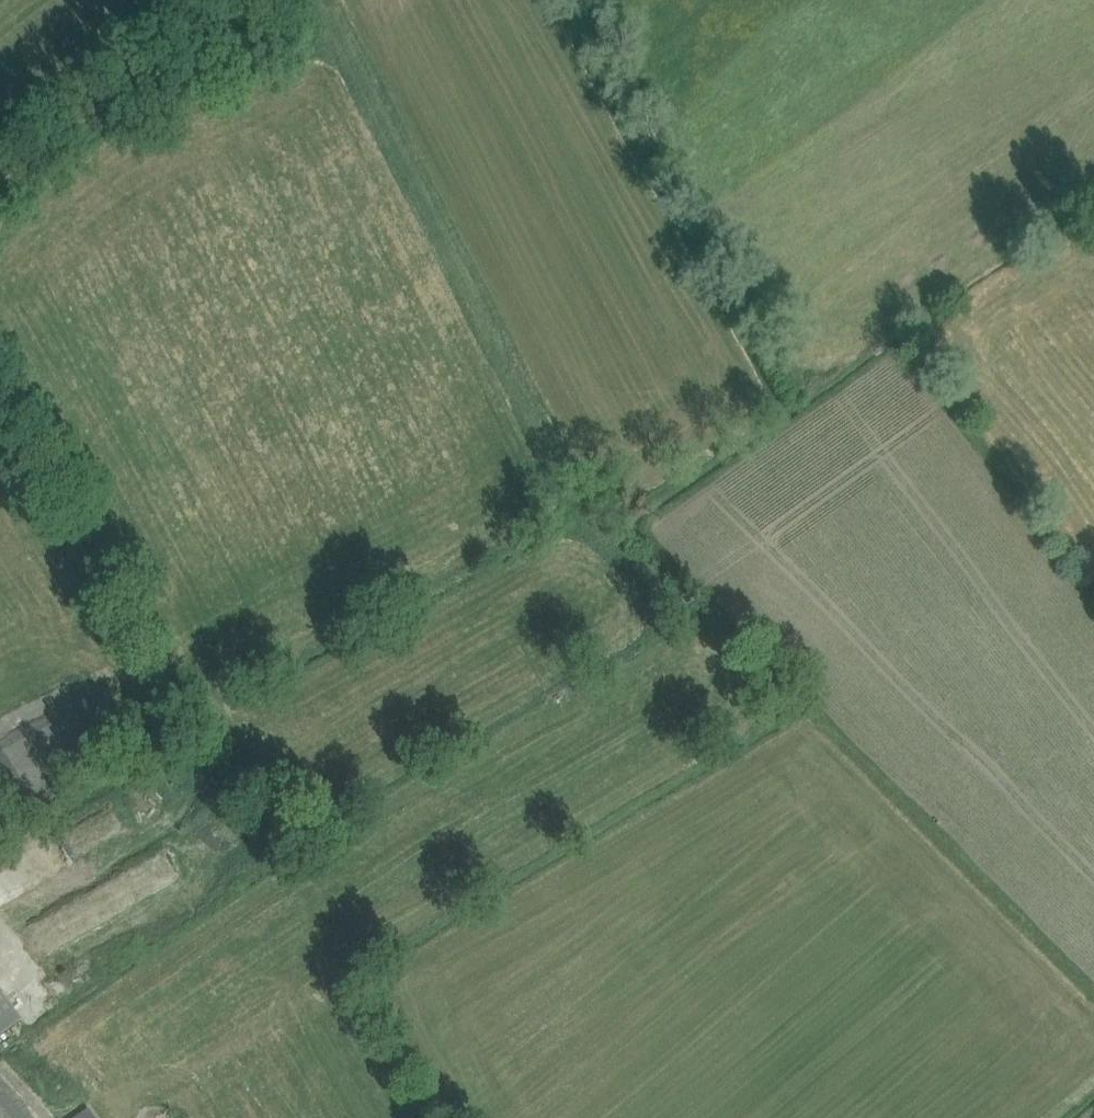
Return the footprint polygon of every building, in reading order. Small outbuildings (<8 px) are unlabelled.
[(19,1016),(0,991),(0,1031),(19,1016)] [(14,1094),(0,1078),(0,1106),(14,1094)]
